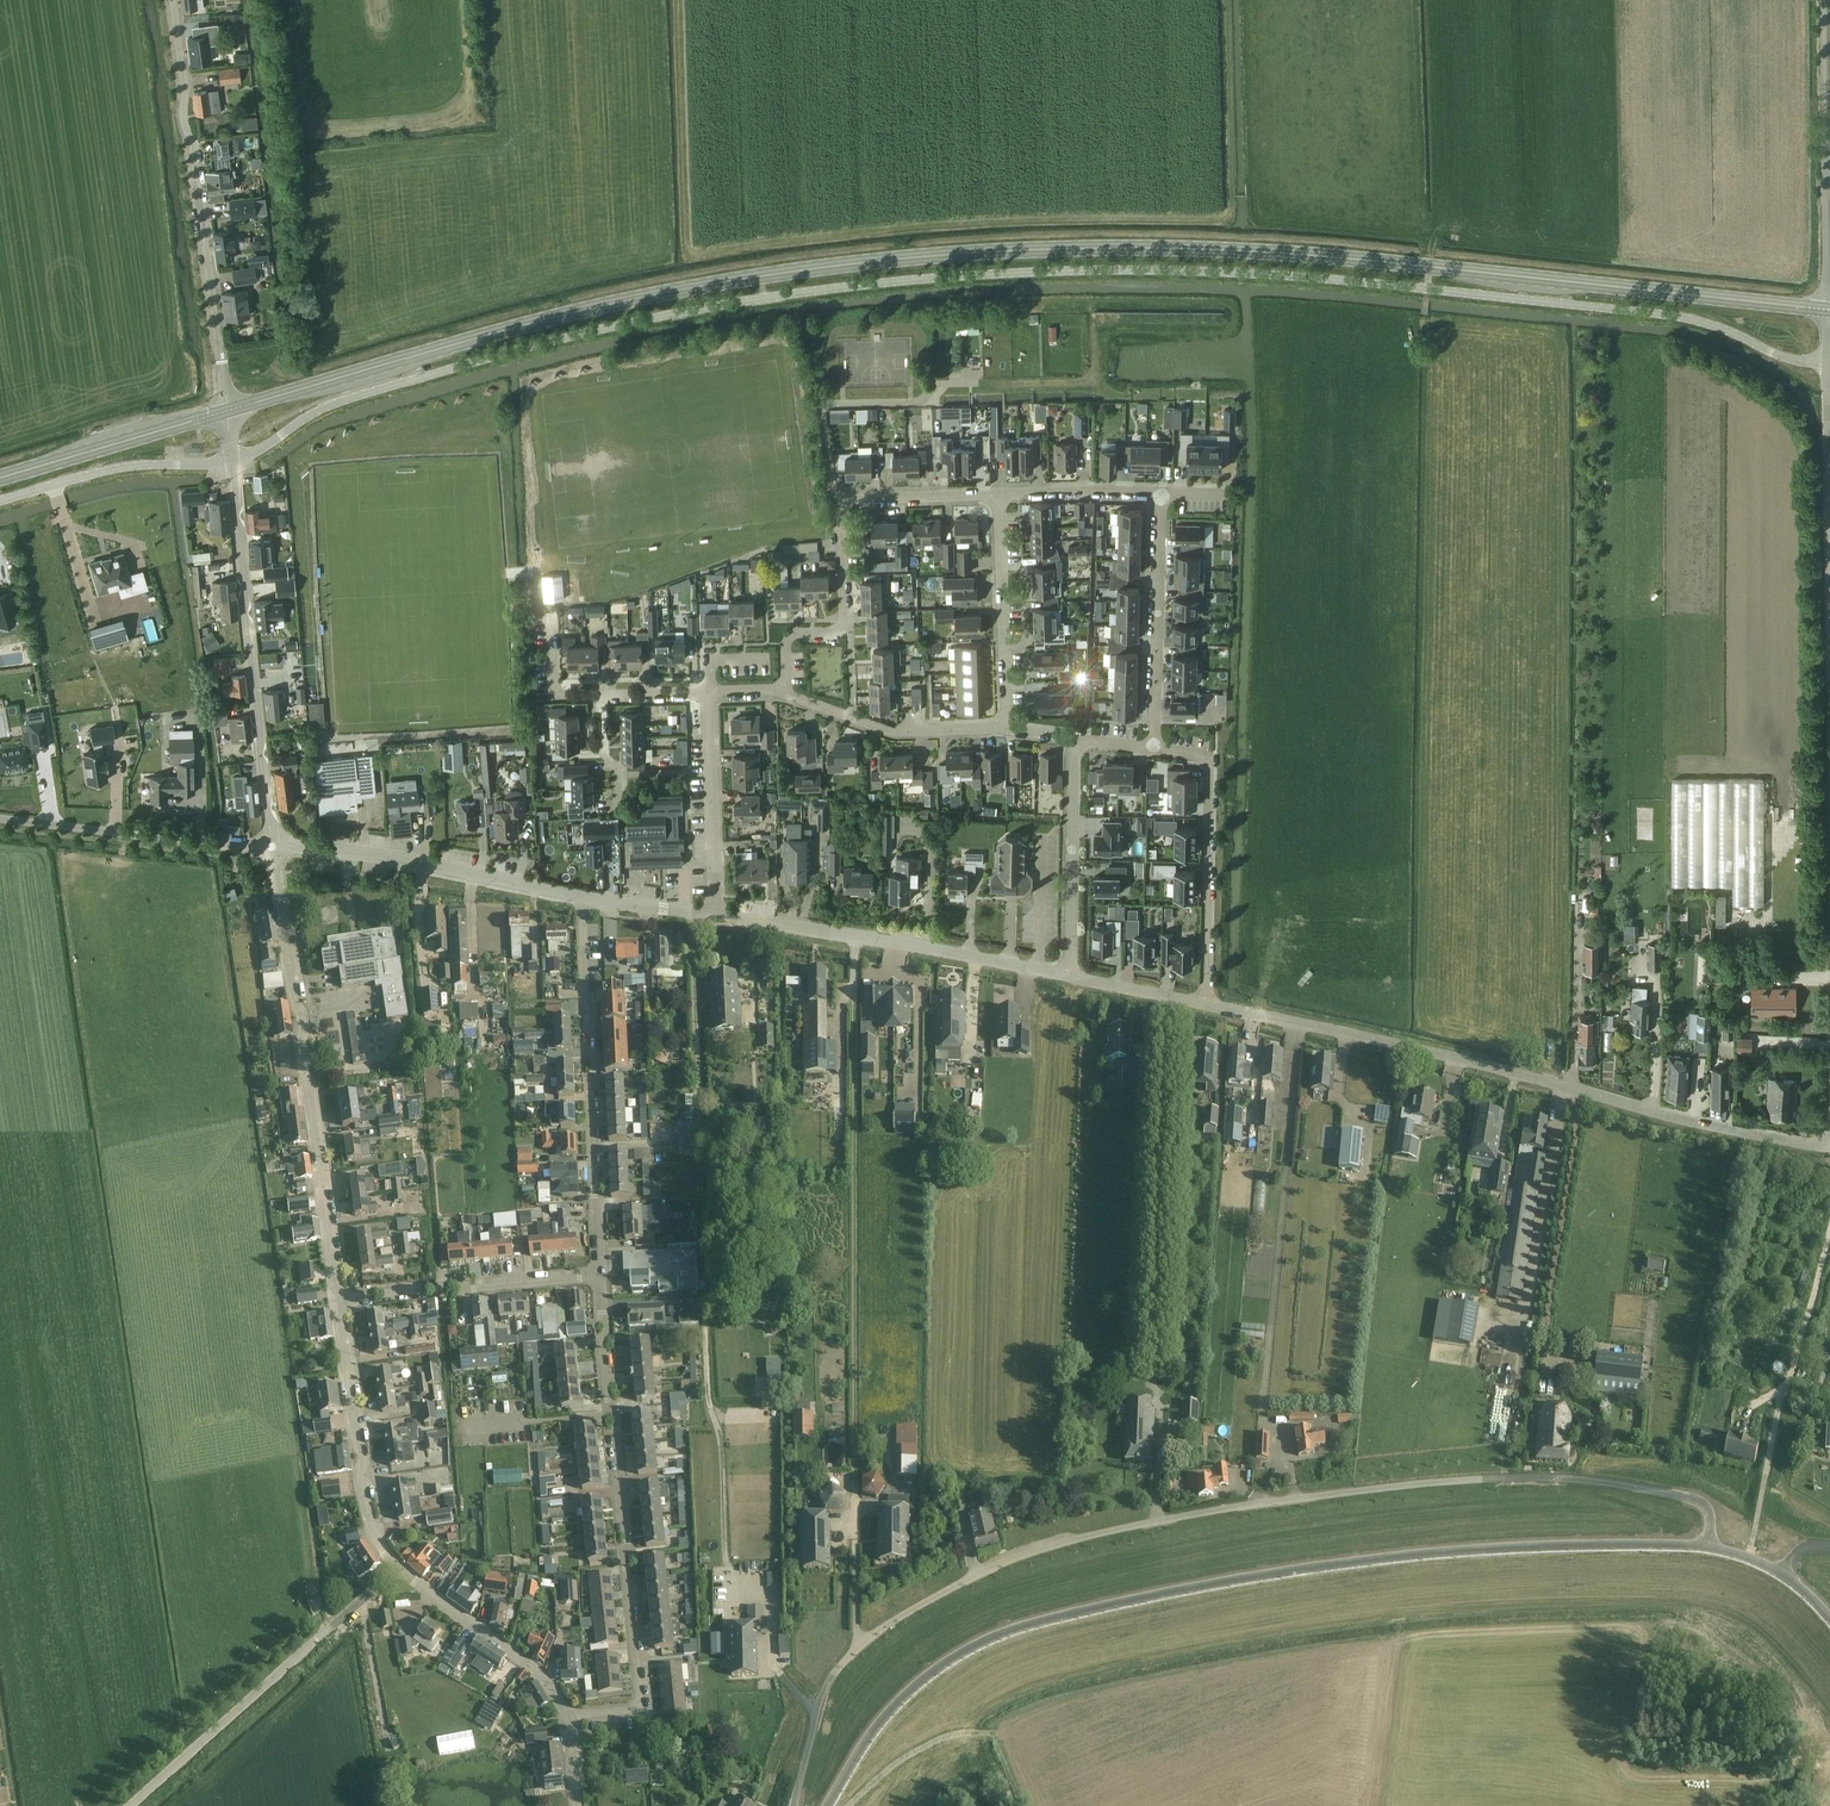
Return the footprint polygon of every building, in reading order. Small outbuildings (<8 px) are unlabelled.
[(183,10),(197,9),(203,8),(202,0),(182,0),(183,10)] [(219,43),(217,24),(205,26),(206,35),(188,38),(192,64),(211,61),(209,44),(219,43)] [(233,63),(250,63),(250,53),(233,54),(233,63)] [(217,69),(219,84),(240,81),(238,67),(217,69)] [(206,91),(194,93),(197,114),(209,113),(206,91)] [(206,173),(208,193),(209,193),(210,200),(224,199),(223,191),(233,190),(228,156),(234,156),(234,154),(239,154),(237,135),(215,138),(217,156),(214,156),(216,171),(206,173)] [(253,199),(229,202),(231,218),(255,215),(253,199)] [(215,226),(218,253),(234,252),(233,242),(236,241),(235,234),(232,234),(231,225),(215,226)] [(232,269),(234,285),(257,281),(255,266),(232,269)] [(245,290),(222,293),(226,319),(248,315),(245,290)] [(302,307),(301,294),(293,295),(294,308),(302,307)] [(1046,421),(1046,404),(1036,404),(1036,422),(1046,421)] [(940,407),(940,417),(961,416),(960,406),(940,407)] [(970,423),(970,407),(961,407),(962,423),(970,423)] [(1165,407),(1165,426),(1173,426),(1174,407),(1165,407)] [(857,409),(857,422),(867,422),(867,419),(878,419),(877,408),(857,409)] [(1187,408),(1176,408),(1175,426),(1186,426),(1187,408)] [(1224,427),(1235,428),(1235,409),(1225,409),(1224,427)] [(841,421),(840,412),(830,412),(830,422),(841,421)] [(1074,412),(1074,435),(1089,435),(1089,412),(1074,412)] [(1192,433),(1181,433),(1180,461),(1187,461),(1187,469),(1197,469),(1197,472),(1204,472),(1205,443),(1192,443),(1192,433)] [(1229,434),(1218,434),(1218,444),(1205,443),(1204,472),(1212,472),(1212,470),(1221,470),(1222,462),(1229,462),(1229,434)] [(941,435),(933,435),(933,457),(941,457),(941,444),(941,438),(941,435)] [(1019,436),(1019,444),(1019,470),(1022,470),(1022,471),(1030,471),(1030,470),(1033,470),(1033,454),(1041,454),(1041,435),(1019,436)] [(1019,470),(1019,444),(1008,444),(1008,436),(997,436),(998,455),(1006,455),(1006,470),(1009,470),(1009,472),(1017,471),(1017,470),(1019,470)] [(982,437),(962,437),(962,447),(963,471),(976,471),(976,457),(983,456),(982,437)] [(941,438),(941,444),(941,457),(941,458),(948,458),(948,471),(963,471),(962,447),(952,447),(952,438),(941,438)] [(1146,439),(1146,444),(1146,468),(1159,468),(1160,461),(1168,462),(1168,440),(1147,439),(1146,439)] [(1078,452),(1076,452),(1076,444),(1056,444),(1056,469),(1076,468),(1076,458),(1078,458),(1078,452)] [(1124,460),(1125,445),(1116,444),(1116,450),(1102,450),(1101,472),(1116,473),(1116,460),(1124,460)] [(1125,445),(1124,460),(1132,461),(1132,467),(1146,468),(1146,444),(1132,444),(1132,445),(1125,445)] [(918,455),(907,455),(907,475),(913,475),(913,479),(920,478),(920,475),(920,466),(927,466),(927,449),(918,449),(918,455)] [(838,468),(845,467),(846,477),(846,481),(853,481),(853,477),(859,477),(859,452),(859,450),(851,451),(851,452),(838,453),(838,468)] [(879,451),(859,452),(859,477),(865,476),(865,480),(872,480),(872,476),(872,467),(879,467),(879,451)] [(886,466),(893,466),(893,476),(893,479),(901,479),(900,475),(907,475),(907,455),(894,455),(893,451),(885,451),(886,466)] [(253,475),(255,491),(269,489),(268,474),(253,475)] [(204,503),(204,496),(204,491),(181,493),(182,504),(204,503)] [(228,500),(213,501),(210,501),(210,508),(204,509),(205,520),(210,520),(211,531),(230,530),(228,500)] [(1074,502),(1074,514),(1085,514),(1085,502),(1074,502)] [(1030,504),(1031,516),(1053,516),(1053,503),(1030,504)] [(194,522),(193,504),(182,505),(183,523),(194,522)] [(1129,510),(1129,509),(1118,508),(1117,524),(1120,524),(1141,524),(1141,511),(1143,511),(1129,510)] [(247,531),(262,529),(262,532),(276,531),(275,520),(269,520),(268,512),(260,513),(259,510),(245,512),(247,531)] [(1053,516),(1031,516),(1031,528),(1054,528),(1053,516)] [(890,521),(884,521),(885,546),(895,546),(895,544),(897,544),(898,544),(897,517),(890,518),(890,521)] [(878,518),(871,518),(871,528),(872,546),(873,546),(874,546),(885,546),(884,521),(878,521),(878,518)] [(955,519),(956,541),(979,540),(978,521),(964,521),(963,518),(955,519)] [(913,523),(914,543),(941,542),(940,519),(929,519),(929,522),(913,523)] [(1141,524),(1120,524),(1120,531),(1120,535),(1141,536),(1141,524)] [(1183,539),(1183,547),(1205,548),(1205,547),(1204,547),(1205,525),(1203,525),(1177,524),(1176,539),(1183,539)] [(863,529),(864,546),(864,553),(865,562),(874,562),(875,562),(874,547),(874,546),(873,546),(872,546),(871,528),(863,529)] [(1054,528),(1031,528),(1031,541),(1054,540),(1054,528)] [(1106,535),(1097,535),(1097,546),(1106,546),(1106,535)] [(1142,536),(1141,536),(1120,535),(1119,548),(1140,548),(1141,536),(1142,536)] [(1054,540),(1031,541),(1032,553),(1055,552),(1054,540)] [(270,541),(248,543),(250,563),(263,562),(265,580),(287,578),(286,566),(273,567),(270,541)] [(954,542),(942,542),(943,558),(943,565),(955,565),(954,542)] [(897,544),(895,544),(895,546),(896,565),(897,565),(907,565),(907,543),(898,544),(897,544)] [(1087,545),(1069,546),(1069,554),(1087,554),(1087,545)] [(1205,548),(1183,547),(1183,555),(1176,555),(1176,569),(1205,569),(1205,548)] [(1140,548),(1119,548),(1119,559),(1140,560),(1140,548)] [(972,571),(972,549),(957,550),(957,572),(972,571)] [(213,550),(192,553),(193,561),(214,558),(213,550)] [(122,554),(90,563),(99,593),(100,593),(98,587),(118,581),(119,587),(130,584),(132,592),(146,588),(141,572),(128,576),(122,554)] [(1110,572),(1110,580),(1116,580),(1116,572),(1140,573),(1140,561),(1141,561),(1141,560),(1140,560),(1119,559),(1113,559),(1113,572),(1110,572)] [(1042,568),(1032,568),(1033,581),(1060,580),(1062,580),(1062,560),(1042,561),(1042,568)] [(206,562),(206,572),(233,571),(232,561),(206,562)] [(199,564),(192,565),(195,596),(197,596),(198,607),(203,607),(202,596),(202,595),(206,595),(206,588),(201,588),(199,564)] [(1204,591),(1205,569),(1176,569),(1175,583),(1182,583),(1182,591),(1204,591)] [(801,575),(801,585),(802,585),(802,595),(803,595),(816,595),(815,574),(801,575)] [(829,574),(815,574),(816,595),(830,594),(829,574)] [(689,577),(669,585),(672,592),(692,584),(689,577)] [(944,592),(953,592),(953,603),(978,602),(977,585),(966,585),(966,584),(961,584),(961,577),(944,578),(944,592)] [(294,579),(276,581),(277,595),(295,593),(294,579)] [(235,580),(212,583),(214,601),(220,601),(222,619),(239,617),(235,580)] [(861,580),(862,596),(881,595),(881,580),(865,580),(861,580)] [(1060,580),(1033,581),(1033,595),(1043,595),(1043,601),(1059,601),(1058,593),(1061,593),(1060,580)] [(789,606),(788,585),(774,586),(775,607),(789,606)] [(801,585),(788,585),(789,606),(803,606),(803,595),(802,595),(802,585),(801,585)] [(1118,588),(1118,600),(1139,601),(1139,589),(1141,589),(1141,588),(1118,588)] [(0,628),(16,623),(7,590),(0,592),(0,627),(0,628)] [(1204,591),(1182,591),(1181,598),(1175,598),(1174,613),(1203,613),(1204,591)] [(881,595),(862,596),(862,611),(867,611),(882,610),(882,609),(881,595)] [(271,600),(255,602),(257,629),(274,627),(274,626),(283,625),(283,619),(281,603),(272,604),(271,600)] [(729,601),(729,611),(730,611),(730,621),(731,621),(742,621),(742,600),(729,601)] [(754,600),(742,600),(742,621),(755,621),(754,600)] [(1139,613),(1139,601),(1118,600),(1117,612),(1140,613),(1139,613)] [(1034,609),(1034,621),(1056,621),(1055,609),(1059,609),(1059,601),(1043,601),(1044,609),(1034,609)] [(586,616),(605,615),(605,605),(586,606),(586,616)] [(935,621),(955,621),(955,608),(935,608),(935,621)] [(867,611),(868,625),(887,625),(887,609),(882,609),(882,610),(867,611)] [(718,632),(718,611),(705,611),(706,632),(718,632)] [(729,611),(718,611),(718,632),(731,631),(731,621),(730,621),(730,611),(729,611)] [(1117,612),(1117,613),(1117,624),(1111,624),(1138,625),(1139,614),(1140,614),(1140,613),(1117,612)] [(687,615),(688,631),(688,633),(698,633),(698,615),(687,615)] [(952,634),(953,640),(971,640),(971,633),(981,633),(981,615),(956,616),(957,634),(952,634)] [(658,616),(648,616),(649,631),(649,635),(658,634),(658,616)] [(124,621),(90,631),(95,649),(129,639),(124,621)] [(1045,643),(1065,642),(1064,622),(1056,622),(1056,621),(1034,621),(1035,636),(1045,635),(1045,643)] [(1138,625),(1111,624),(1111,637),(1108,637),(1108,645),(1114,645),(1114,637),(1139,638),(1139,637),(1138,637),(1138,627),(1138,625)] [(887,625),(868,625),(868,641),(888,640),(887,625)] [(1174,626),(1174,640),(1180,640),(1180,649),(1196,649),(1196,641),(1197,641),(1197,626),(1174,626)] [(676,630),(673,630),(670,631),(672,665),(678,665),(678,658),(686,658),(685,637),(676,638),(676,630)] [(642,654),(647,654),(650,654),(649,635),(649,631),(637,631),(637,643),(629,644),(630,665),(643,665),(642,654)] [(656,659),(664,659),(665,665),(672,665),(670,631),(664,631),(665,638),(656,638),(656,659)] [(591,644),(584,645),(585,667),(599,667),(598,652),(607,652),(606,635),(591,635),(591,644)] [(562,655),(569,654),(569,668),(585,667),(584,645),(576,645),(575,636),(561,636),(562,655)] [(609,655),(616,655),(616,665),(630,665),(629,644),(620,644),(620,639),(608,639),(609,655)] [(982,644),(955,645),(955,659),(982,658),(982,644)] [(1137,666),(1137,654),(1137,653),(1114,653),(1114,645),(1108,645),(1107,653),(1110,653),(1109,665),(1116,666),(1138,666),(1137,666)] [(873,650),(874,665),(893,664),(893,649),(873,650)] [(1196,656),(1196,649),(1180,649),(1180,656),(1173,656),(1173,670),(1196,671),(1196,656)] [(276,652),(271,652),(259,654),(260,667),(297,663),(296,652),(277,655),(276,652)] [(910,658),(910,664),(924,663),(924,653),(920,653),(920,658),(910,658)] [(1058,653),(1036,653),(1037,668),(1059,667),(1058,653)] [(240,655),(212,659),(214,674),(230,672),(230,664),(241,662),(240,655)] [(982,658),(955,659),(956,673),(983,672),(982,658)] [(893,664),(874,665),(874,679),(875,680),(889,680),(894,680),(893,664)] [(1138,666),(1116,666),(1116,678),(1137,678),(1137,666),(1138,666)] [(1077,669),(1061,669),(1061,681),(1077,681),(1077,669)] [(1196,684),(1196,671),(1173,670),(1172,684),(1179,684),(1179,692),(1195,693),(1195,684),(1196,684)] [(983,672),(956,673),(956,686),(983,685),(983,672)] [(225,693),(246,691),(244,675),(232,676),(232,682),(224,683),(225,693)] [(1137,678),(1116,678),(1115,690),(1138,690),(1137,690),(1137,678)] [(870,680),(870,695),(890,695),(889,680),(875,680),(874,679),(870,680)] [(1074,682),(1050,683),(1050,691),(1035,692),(1035,711),(1064,710),(1064,695),(1074,695),(1074,682)] [(983,685),(956,686),(957,700),(984,699),(983,685)] [(281,690),(265,692),(268,718),(282,716),(282,713),(284,712),(281,690)] [(1115,690),(1115,701),(1136,702),(1137,691),(1138,691),(1138,690),(1115,690)] [(1194,700),(1195,693),(1179,692),(1179,699),(1172,699),(1172,714),(1194,715),(1195,700),(1194,700)] [(922,694),(912,694),(912,710),(922,710),(922,694)] [(890,695),(870,695),(871,710),(890,710),(890,709),(898,709),(898,702),(890,702),(890,695)] [(984,699),(957,700),(957,714),(984,713),(984,699)] [(1137,716),(1137,715),(1136,715),(1136,702),(1115,701),(1113,701),(1112,717),(1123,717),(1123,716),(1137,716)] [(323,702),(308,703),(310,726),(325,725),(323,702)] [(621,706),(621,712),(621,725),(644,724),(644,711),(633,712),(633,705),(621,706)] [(552,715),(555,715),(556,727),(579,726),(579,714),(566,714),(566,707),(551,708),(552,715)] [(227,718),(226,709),(214,710),(215,726),(227,724),(226,718),(227,718)] [(43,712),(27,715),(28,722),(44,720),(43,712)] [(250,716),(229,718),(231,742),(253,740),(250,716)] [(733,740),(760,739),(759,716),(741,716),(741,718),(732,718),(733,740)] [(28,723),(22,724),(27,752),(33,751),(32,749),(48,747),(44,720),(28,723)] [(644,724),(621,725),(622,737),(644,736),(644,724)] [(94,751),(83,753),(88,783),(107,780),(106,769),(108,769),(106,758),(104,758),(102,743),(115,740),(113,725),(90,728),(94,751)] [(579,726),(556,727),(556,739),(580,738),(579,726)] [(761,729),(761,741),(761,746),(775,746),(774,728),(761,729)] [(806,737),(806,730),(787,731),(788,752),(798,751),(798,760),(816,759),(815,737),(806,737)] [(644,736),(622,737),(622,749),(645,748),(644,736)] [(178,777),(150,777),(151,802),(167,801),(167,787),(179,786),(179,793),(191,792),(194,789),(193,756),(194,737),(169,738),(169,763),(178,762),(178,777)] [(580,738),(556,739),(556,751),(553,751),(553,758),(568,758),(568,751),(580,751),(580,738)] [(502,742),(495,742),(495,749),(495,750),(502,749),(502,753),(512,752),(517,752),(517,753),(526,752),(525,748),(525,740),(502,741),(502,742)] [(857,762),(856,740),(835,741),(836,753),(828,753),(829,771),(843,771),(843,762),(857,762)] [(489,743),(480,744),(484,785),(484,796),(492,795),(492,784),(490,750),(489,743)] [(443,744),(445,768),(456,768),(456,754),(463,753),(462,744),(443,744)] [(28,766),(25,746),(0,750),(0,770),(28,766)] [(645,748),(622,749),(623,762),(645,761),(645,748)] [(981,762),(979,762),(979,786),(982,786),(981,780),(989,780),(989,784),(992,786),(998,786),(1000,783),(1000,780),(1002,779),(1001,754),(990,754),(989,750),(981,750),(981,762)] [(959,751),(946,752),(947,764),(939,764),(940,782),(954,782),(953,774),(959,774),(959,751)] [(973,751),(959,751),(959,774),(973,773),(974,786),(979,786),(979,762),(973,763),(973,751)] [(913,753),(899,753),(895,754),(895,775),(913,774),(913,784),(923,784),(923,769),(913,769),(913,753)] [(1031,777),(1031,753),(1012,754),(1013,777),(1031,777)] [(281,771),(274,772),(280,808),(295,806),(291,776),(297,776),(296,770),(298,765),(296,754),(281,757),(282,767),(281,771)] [(880,754),(881,771),(871,771),(872,786),(883,786),(882,775),(895,775),(895,754),(880,754)] [(357,810),(356,797),(376,795),(371,755),(315,761),(320,814),(357,810)] [(734,785),(745,785),(745,791),(755,791),(755,784),(752,785),(752,775),(759,774),(758,755),(734,756),(734,785)] [(1041,778),(1052,778),(1052,789),(1062,789),(1063,774),(1056,774),(1056,755),(1041,755),(1041,778)] [(519,765),(520,780),(527,779),(525,764),(519,765)] [(572,777),(572,790),(596,788),(595,776),(589,776),(589,764),(564,764),(565,778),(572,777)] [(1118,788),(1119,764),(1105,764),(1105,771),(1097,771),(1096,786),(1105,787),(1118,788)] [(1133,765),(1119,764),(1118,788),(1118,793),(1141,794),(1141,771),(1133,771),(1133,765)] [(1168,769),(1167,791),(1173,791),(1196,792),(1197,778),(1190,778),(1190,769),(1168,769)] [(821,773),(796,774),(796,791),(822,790),(821,773)] [(236,807),(247,806),(248,814),(260,813),(257,781),(247,782),(247,775),(233,777),(236,807)] [(1147,777),(1147,790),(1158,790),(1159,777),(1147,777)] [(1730,903),(1766,905),(1763,780),(1673,779),(1673,886),(1730,887),(1730,903)] [(433,814),(431,788),(422,789),(425,815),(433,814)] [(596,788),(572,790),(573,801),(569,801),(569,816),(584,816),(584,801),(596,801),(596,788)] [(416,789),(387,792),(392,837),(412,835),(410,810),(419,809),(416,789)] [(495,799),(495,811),(497,837),(518,836),(517,814),(525,814),(524,797),(523,798),(523,792),(519,791),(516,790),(511,790),(509,791),(506,793),(506,799),(495,799)] [(1173,791),(1173,792),(1173,805),(1174,805),(1173,814),(1189,814),(1189,806),(1196,806),(1196,792),(1173,791)] [(881,801),(880,792),(868,793),(868,802),(881,801)] [(683,794),(655,795),(639,795),(640,808),(642,807),(642,814),(627,814),(628,840),(633,840),(633,855),(631,855),(631,867),(683,866),(683,853),(681,853),(681,849),(685,849),(684,837),(679,837),(678,806),(683,806),(683,794)] [(759,795),(742,795),(742,803),(735,803),(736,824),(760,823),(759,795)] [(779,795),(779,807),(802,808),(802,796),(779,795)] [(485,803),(485,800),(485,796),(475,797),(475,801),(457,802),(457,810),(459,810),(460,827),(478,826),(477,814),(486,814),(486,811),(485,803)] [(828,799),(811,799),(811,810),(818,810),(818,829),(828,829),(828,799)] [(997,814),(997,807),(983,806),(983,813),(997,814)] [(881,814),(881,835),(881,853),(892,853),(892,835),(894,835),(894,814),(892,814),(892,808),(883,809),(883,814),(881,814)] [(1145,816),(1137,816),(1137,833),(1145,833),(1145,816)] [(1177,820),(1155,820),(1155,832),(1176,832),(1175,854),(1183,854),(1183,857),(1193,857),(1193,854),(1195,854),(1196,828),(1176,828),(1177,820)] [(788,822),(788,839),(785,839),(785,868),(786,868),(786,878),(797,878),(798,857),(800,857),(800,855),(802,855),(802,839),(802,822),(788,822)] [(1120,835),(1120,823),(1120,822),(1104,822),(1104,835),(1096,834),(1095,853),(1121,854),(1122,835),(1120,835)] [(587,863),(603,862),(602,837),(602,823),(585,823),(585,837),(586,837),(587,863)] [(991,891),(1005,892),(1023,892),(1023,893),(1033,893),(1033,886),(1033,877),(1027,871),(1028,845),(1019,836),(1006,835),(997,844),(997,870),(991,876),(991,891)] [(798,857),(797,878),(809,879),(809,867),(811,867),(811,839),(802,839),(802,855),(800,855),(800,857),(798,857)] [(830,850),(829,850),(829,856),(829,869),(829,873),(840,874),(841,850),(838,850),(838,842),(831,841),(830,850)] [(736,852),(737,859),(736,859),(737,881),(753,880),(753,858),(752,858),(742,858),(741,851),(736,852)] [(752,851),(752,858),(753,858),(753,880),(770,880),(769,857),(757,858),(757,851),(752,851)] [(965,852),(965,872),(949,872),(949,896),(968,896),(968,885),(976,878),(976,864),(983,865),(983,853),(965,852)] [(897,874),(890,874),(890,899),(910,900),(911,883),(920,884),(921,858),(897,858),(897,874)] [(1144,860),(1135,860),(1135,876),(1144,876),(1144,860)] [(1176,864),(1154,864),(1154,875),(1175,876),(1174,897),(1184,897),(1184,899),(1185,900),(1191,900),(1192,899),(1192,898),(1194,898),(1195,871),(1176,871),(1176,864)] [(1127,883),(1127,866),(1109,866),(1109,876),(1095,876),(1095,893),(1107,893),(1107,896),(1117,896),(1117,893),(1119,893),(1120,883),(1127,883)] [(873,896),(873,872),(862,871),(862,867),(845,867),(845,889),(859,889),(859,896),(873,896)] [(1599,907),(1590,906),(1590,915),(1598,915),(1599,907)] [(465,908),(448,909),(449,938),(451,967),(452,966),(453,985),(454,985),(454,993),(466,993),(466,985),(466,966),(468,966),(465,908)] [(422,910),(423,926),(423,939),(430,939),(431,941),(435,941),(435,952),(445,952),(443,910),(422,910)] [(1128,910),(1128,918),(1137,919),(1137,910),(1128,910)] [(277,942),(273,915),(255,918),(260,945),(277,942)] [(529,916),(510,917),(511,930),(512,959),(522,959),(521,935),(529,934),(529,929),(529,916)] [(1155,936),(1138,936),(1138,919),(1137,919),(1128,918),(1127,918),(1127,936),(1134,936),(1134,959),(1139,959),(1139,962),(1149,962),(1149,960),(1154,960),(1155,936)] [(1108,921),(1108,924),(1107,928),(1094,927),(1093,951),(1113,952),(1113,931),(1120,931),(1120,921),(1108,921)] [(341,988),(374,982),(375,988),(381,987),(386,1021),(407,1017),(401,976),(384,978),(382,962),(396,960),(393,941),(391,929),(326,939),(328,951),(321,952),(324,972),(338,969),(341,988)] [(548,944),(549,944),(549,953),(558,953),(558,943),(567,943),(567,930),(547,931),(548,944)] [(1173,933),(1162,932),(1161,961),(1173,961),(1173,967),(1192,968),(1193,944),(1173,943),(1173,933)] [(1639,933),(1624,933),(1624,941),(1639,941),(1639,933)] [(617,960),(627,960),(628,966),(643,965),(643,957),(639,957),(639,942),(616,943),(617,960)] [(668,942),(653,942),(654,970),(657,970),(657,972),(658,972),(658,978),(682,978),(682,970),(674,970),(674,959),(669,959),(668,942)] [(1582,970),(1599,971),(1600,942),(1583,942),(1582,970)] [(1661,944),(1648,944),(1649,969),(1661,969),(1661,944)] [(274,946),(260,948),(262,964),(263,971),(276,969),(275,962),(274,946)] [(537,946),(527,947),(528,964),(529,973),(537,972),(537,964),(538,964),(537,946)] [(560,959),(549,959),(549,974),(560,973),(560,959)] [(809,969),(809,991),(810,1005),(803,1005),(803,1073),(836,1072),(836,1052),(827,1052),(827,1005),(826,1005),(825,969),(809,969)] [(657,972),(646,972),(647,998),(659,998),(658,978),(658,972),(657,972)] [(711,992),(712,1030),(740,1029),(739,991),(737,991),(736,973),(713,974),(713,992),(711,992)] [(281,974),(263,976),(264,990),(283,989),(281,974)] [(894,1024),(894,986),(889,986),(889,987),(874,987),(874,1007),(878,1007),(878,1024),(894,1024)] [(899,986),(894,986),(894,1024),(910,1024),(910,1007),(914,1007),(914,988),(899,987),(899,986)] [(1632,1001),(1630,1021),(1633,1021),(1632,1031),(1648,1032),(1650,1002),(1646,1002),(1647,987),(1632,986),(1632,1001)] [(602,1000),(624,999),(625,999),(624,987),(601,988),(602,1000)] [(1795,988),(1752,988),(1752,1014),(1795,1014),(1795,988)] [(438,1015),(436,989),(421,991),(423,1016),(438,1015)] [(961,1061),(961,1050),(961,1039),(965,1039),(965,996),(939,996),(939,1015),(936,1015),(936,1061),(961,1061)] [(602,1000),(603,1011),(625,1010),(625,999),(624,999),(602,1000)] [(562,1014),(561,1003),(546,1004),(546,1014),(562,1014)] [(287,1004),(272,1007),(269,1008),(273,1037),(277,1036),(277,1038),(292,1036),(287,1004)] [(477,1004),(459,1005),(459,1020),(477,1019),(477,1004)] [(1020,1009),(1008,1009),(999,1009),(998,1025),(997,1025),(997,1042),(1019,1042),(1019,1054),(1030,1054),(1030,1036),(1020,1036),(1020,1009)] [(625,1010),(603,1011),(603,1023),(625,1022),(625,1016),(625,1010)] [(1713,1014),(1697,1013),(1696,1038),(1711,1039),(1713,1014)] [(354,1014),(351,1014),(345,1015),(346,1022),(355,1021),(354,1014)] [(1604,1014),(1603,1029),(1614,1030),(1615,1026),(1608,1026),(1609,1022),(1608,1022),(1608,1015),(1604,1014)] [(570,1016),(554,1017),(555,1034),(571,1033),(570,1016)] [(1578,1041),(1579,1041),(1578,1067),(1580,1067),(1582,1068),(1586,1069),(1587,1067),(1593,1067),(1594,1042),(1598,1042),(1598,1016),(1583,1016),(1583,1029),(1578,1029),(1578,1041)] [(1734,1022),(1723,1022),(1723,1038),(1734,1038),(1734,1022)] [(440,1023),(424,1024),(425,1036),(441,1035),(440,1023)] [(604,1027),(604,1038),(626,1037),(626,1026),(604,1027)] [(774,1049),(774,1026),(761,1026),(761,1049),(774,1049)] [(1130,1029),(1119,1029),(1109,1029),(1108,1048),(1106,1048),(1106,1059),(1123,1060),(1123,1081),(1145,1081),(1145,1065),(1132,1065),(1132,1049),(1130,1049),(1130,1029)] [(571,1033),(555,1034),(556,1051),(572,1050),(571,1033)] [(626,1037),(604,1038),(605,1050),(627,1049),(626,1037)] [(1735,1053),(1752,1054),(1753,1038),(1736,1038),(1735,1053)] [(874,1039),(861,1039),(861,1065),(875,1065),(874,1039)] [(1218,1048),(1196,1046),(1194,1066),(1193,1066),(1192,1080),(1208,1081),(1207,1091),(1216,1092),(1217,1068),(1216,1068),(1218,1048)] [(627,1049),(605,1050),(605,1062),(627,1061),(627,1049)] [(1244,1073),(1246,1050),(1231,1049),(1229,1079),(1239,1080),(1239,1073),(1244,1073)] [(1284,1052),(1264,1051),(1262,1079),(1281,1081),(1284,1052)] [(668,1057),(655,1052),(652,1059),(666,1065),(669,1058),(668,1058),(668,1057)] [(1690,1056),(1678,1055),(1669,1054),(1665,1096),(1686,1098),(1690,1056)] [(352,1057),(352,1059),(353,1064),(367,1062),(366,1055),(352,1057)] [(547,1058),(541,1058),(533,1058),(533,1066),(534,1066),(534,1072),(540,1072),(540,1066),(550,1065),(550,1057),(547,1058)] [(1335,1060),(1314,1058),(1311,1089),(1332,1091),(1335,1060)] [(627,1061),(605,1062),(606,1073),(628,1072),(627,1061)] [(556,1062),(557,1077),(573,1077),(573,1062),(556,1062)] [(1712,1068),(1712,1106),(1728,1106),(1729,1069),(1712,1068)] [(526,1075),(515,1075),(515,1088),(515,1093),(516,1104),(519,1104),(532,1103),(532,1102),(546,1102),(546,1095),(524,1096),(524,1097),(520,1097),(520,1091),(520,1088),(524,1087),(527,1087),(527,1085),(527,1077),(526,1075)] [(535,1076),(527,1077),(527,1085),(535,1084),(535,1077),(535,1076)] [(544,1076),(535,1076),(535,1077),(535,1084),(544,1084),(544,1076)] [(573,1077),(557,1077),(557,1080),(551,1080),(551,1088),(558,1087),(558,1096),(574,1096),(573,1077)] [(606,1079),(606,1095),(625,1094),(624,1078),(606,1079)] [(1796,1080),(1769,1079),(1768,1118),(1795,1119),(1796,1080)] [(355,1093),(338,1095),(339,1109),(358,1106),(356,1098),(364,1097),(362,1086),(354,1088),(355,1093)] [(387,1089),(388,1102),(403,1100),(401,1087),(387,1089)] [(1397,1138),(1412,1141),(1415,1125),(1421,1126),(1422,1119),(1430,1120),(1434,1093),(1414,1090),(1411,1111),(1402,1110),(1400,1121),(1397,1138)] [(971,1093),(971,1107),(981,1107),(981,1094),(971,1093)] [(625,1094),(606,1095),(607,1110),(625,1109),(625,1094)] [(281,1101),(284,1119),(286,1119),(287,1122),(290,1146),(307,1144),(303,1116),(298,1117),(296,1099),(281,1101)] [(390,1116),(378,1118),(379,1127),(399,1124),(397,1104),(403,1103),(403,1100),(388,1102),(390,1116)] [(421,1120),(419,1102),(407,1103),(409,1121),(421,1120)] [(1260,1102),(1259,1122),(1258,1129),(1272,1130),(1274,1103),(1260,1102)] [(559,1103),(546,1103),(546,1112),(550,1111),(551,1126),(560,1126),(575,1126),(575,1107),(559,1107),(559,1103)] [(358,1106),(339,1109),(342,1126),(360,1123),(369,1122),(372,1121),(371,1113),(359,1115),(358,1106)] [(265,1120),(263,1107),(256,1108),(258,1121),(265,1120)] [(1376,1107),(1374,1123),(1387,1124),(1389,1107),(1376,1107)] [(625,1109),(607,1110),(608,1125),(626,1124),(625,1109)] [(1476,1109),(1468,1157),(1496,1162),(1504,1113),(1476,1109)] [(1218,1110),(1206,1110),(1204,1127),(1217,1128),(1218,1110)] [(1226,1110),(1224,1143),(1241,1144),(1243,1111),(1226,1110)] [(915,1116),(894,1116),(894,1132),(915,1132),(915,1116)] [(1532,1118),(1531,1128),(1530,1136),(1526,1135),(1524,1146),(1543,1149),(1547,1120),(1532,1118)] [(399,1124),(379,1127),(380,1137),(396,1135),(395,1125),(399,1124)] [(626,1124),(608,1125),(609,1141),(627,1140),(626,1124)] [(1322,1145),(1333,1146),(1334,1124),(1322,1124),(1322,1145)] [(1360,1170),(1363,1133),(1342,1131),(1338,1168),(1360,1170)] [(561,1138),(561,1139),(554,1140),(554,1133),(542,1133),(542,1148),(552,1148),(552,1149),(561,1148),(562,1157),(577,1156),(576,1137),(561,1138)] [(678,1142),(686,1142),(694,1142),(694,1134),(678,1134),(678,1142)] [(361,1160),(361,1159),(371,1157),(369,1145),(376,1144),(375,1136),(358,1138),(344,1140),(347,1162),(361,1160)] [(1396,1148),(1395,1155),(1416,1158),(1417,1151),(1418,1142),(1412,1141),(1397,1138),(1397,1139),(1396,1148)] [(694,1142),(686,1142),(678,1142),(679,1152),(694,1151),(694,1142)] [(291,1164),(287,1165),(280,1166),(281,1171),(288,1170),(288,1169),(310,1166),(308,1157),(300,1158),(298,1149),(284,1151),(285,1157),(290,1157),(290,1158),(291,1157),(291,1160),(291,1164)] [(609,1151),(610,1167),(628,1166),(627,1150),(609,1151)] [(532,1163),(532,1153),(518,1153),(519,1164),(532,1163)] [(1545,1159),(1527,1156),(1518,1155),(1513,1184),(1539,1189),(1540,1189),(1545,1159)] [(1491,1195),(1491,1198),(1500,1199),(1501,1194),(1506,1195),(1506,1193),(1511,1164),(1496,1162),(1495,1170),(1494,1176),(1495,1176),(1496,1177),(1494,1193),(1492,1193),(1491,1193),(1491,1195)] [(401,1164),(378,1167),(379,1179),(390,1177),(403,1175),(401,1164)] [(310,1166),(288,1169),(288,1170),(288,1175),(293,1175),(294,1180),(293,1180),(294,1186),(292,1186),(292,1190),(296,1190),(297,1195),(303,1194),(302,1193),(306,1193),(304,1179),(311,1178),(310,1166)] [(628,1166),(610,1167),(611,1182),(628,1181),(628,1166)] [(561,1168),(561,1183),(578,1182),(577,1168),(561,1168)] [(363,1176),(349,1178),(352,1197),(365,1195),(374,1194),(372,1176),(363,1177),(363,1176)] [(391,1181),(392,1191),(393,1191),(401,1190),(400,1181),(399,1180),(391,1181)] [(628,1181),(611,1182),(611,1198),(629,1197),(628,1181)] [(578,1182),(561,1183),(562,1198),(579,1197),(578,1182)] [(549,1207),(551,1206),(550,1184),(538,1184),(538,1200),(536,1200),(536,1207),(549,1207)] [(1527,1272),(1532,1238),(1539,1189),(1513,1184),(1495,1298),(1521,1302),(1526,1271),(1527,1272)] [(534,1186),(522,1187),(522,1194),(534,1192),(534,1186)] [(393,1191),(392,1191),(393,1202),(402,1201),(401,1190),(393,1191)] [(365,1195),(352,1197),(355,1216),(368,1214),(367,1213),(377,1211),(375,1203),(366,1205),(365,1195)] [(293,1200),(288,1201),(290,1214),(310,1211),(308,1198),(293,1200)] [(569,1204),(558,1206),(559,1213),(560,1230),(569,1230),(569,1229),(569,1225),(568,1219),(569,1219),(571,1219),(569,1204)] [(551,1206),(549,1207),(550,1214),(558,1213),(559,1213),(558,1206),(551,1206)] [(641,1208),(624,1209),(624,1224),(650,1223),(660,1223),(669,1222),(676,1222),(676,1215),(669,1215),(663,1216),(649,1216),(648,1208),(641,1208)] [(520,1213),(520,1220),(531,1220),(530,1212),(520,1213)] [(314,1221),(313,1215),(300,1217),(301,1225),(298,1226),(299,1229),(290,1230),(292,1244),(309,1242),(309,1241),(320,1240),(317,1221),(314,1221)] [(396,1220),(398,1232),(409,1230),(407,1218),(396,1220)] [(650,1223),(624,1224),(625,1240),(643,1239),(642,1231),(650,1230),(650,1223)] [(550,1224),(543,1225),(546,1255),(562,1253),(561,1238),(551,1239),(550,1224)] [(539,1240),(529,1241),(530,1256),(546,1255),(543,1225),(537,1226),(539,1240)] [(501,1229),(495,1230),(498,1260),(514,1258),(512,1243),(502,1244),(501,1229)] [(569,1230),(560,1230),(561,1238),(562,1253),(578,1252),(577,1236),(570,1237),(569,1229),(569,1230)] [(356,1232),(359,1250),(372,1249),(371,1241),(386,1239),(385,1230),(370,1232),(370,1231),(356,1232)] [(490,1245),(480,1246),(482,1261),(498,1260),(495,1230),(490,1230),(490,1245)] [(469,1232),(463,1233),(466,1263),(482,1261),(480,1246),(471,1247),(469,1232)] [(418,1233),(398,1235),(399,1245),(408,1244),(420,1242),(418,1233)] [(449,1249),(450,1264),(466,1263),(463,1233),(457,1233),(459,1248),(449,1249)] [(698,1292),(698,1284),(697,1251),(696,1251),(696,1243),(667,1244),(668,1251),(626,1253),(627,1276),(630,1276),(631,1288),(659,1287),(659,1294),(678,1293),(698,1292)] [(408,1244),(399,1245),(401,1257),(410,1256),(410,1255),(418,1254),(417,1244),(408,1245),(408,1244)] [(372,1249),(359,1250),(362,1270),(375,1269),(375,1267),(393,1265),(391,1256),(373,1259),(372,1249)] [(1666,1261),(1649,1257),(1646,1270),(1663,1274),(1666,1261)] [(1799,1283),(1806,1285),(1809,1271),(1802,1270),(1799,1283)] [(296,1293),(297,1305),(316,1302),(315,1290),(296,1293)] [(568,1295),(569,1313),(570,1313),(571,1324),(579,1324),(578,1312),(585,1311),(583,1293),(568,1295)] [(678,1294),(678,1306),(679,1325),(699,1324),(698,1293),(678,1294)] [(751,1301),(750,1307),(773,1311),(773,1315),(778,1316),(780,1305),(778,1304),(779,1299),(760,1294),(758,1303),(751,1301)] [(528,1297),(513,1299),(515,1317),(530,1315),(528,1297)] [(499,1300),(500,1318),(515,1317),(513,1299),(499,1300)] [(1477,1306),(1439,1300),(1432,1339),(1470,1346),(1477,1306)] [(460,1352),(461,1362),(452,1363),(452,1372),(462,1372),(499,1369),(497,1348),(493,1313),(489,1313),(488,1301),(472,1302),(474,1317),(475,1328),(482,1327),(485,1349),(460,1352)] [(665,1325),(664,1304),(628,1306),(629,1326),(665,1325)] [(536,1312),(537,1323),(538,1323),(539,1329),(544,1329),(544,1336),(538,1337),(538,1341),(566,1339),(565,1326),(558,1327),(556,1306),(541,1308),(542,1311),(536,1312)] [(333,1338),(329,1311),(317,1312),(317,1314),(307,1315),(311,1340),(320,1339),(320,1340),(333,1338)] [(367,1314),(370,1334),(395,1330),(394,1324),(384,1326),(382,1312),(367,1314)] [(438,1324),(437,1314),(418,1317),(419,1327),(438,1324)] [(418,1317),(409,1318),(410,1328),(419,1327),(418,1317)] [(571,1324),(566,1325),(568,1338),(576,1337),(587,1336),(586,1327),(586,1323),(579,1324),(571,1324)] [(419,1327),(410,1328),(411,1338),(420,1337),(419,1327)] [(519,1336),(517,1336),(518,1345),(521,1344),(538,1342),(537,1328),(527,1328),(528,1333),(519,1334),(519,1336)] [(421,1332),(422,1338),(436,1336),(435,1329),(421,1332)] [(395,1330),(370,1334),(374,1355),(388,1352),(386,1339),(396,1337),(395,1330)] [(496,1332),(497,1345),(509,1345),(509,1346),(518,1345),(517,1336),(508,1337),(507,1330),(496,1332)] [(631,1341),(633,1357),(651,1355),(650,1340),(631,1341)] [(533,1363),(533,1365),(539,1365),(537,1343),(523,1344),(523,1351),(524,1363),(533,1363)] [(405,1349),(406,1355),(435,1350),(435,1344),(405,1349)] [(555,1348),(557,1363),(575,1361),(574,1346),(555,1348)] [(1597,1354),(1592,1391),(1639,1396),(1643,1359),(1597,1354)] [(651,1355),(633,1357),(634,1371),(653,1370),(651,1355)] [(1775,1360),(1764,1356),(1759,1367),(1769,1371),(1769,1372),(1781,1377),(1786,1364),(1775,1359),(1775,1360)] [(766,1360),(767,1387),(781,1387),(781,1359),(766,1360)] [(575,1361),(557,1363),(558,1378),(577,1376),(575,1361)] [(417,1376),(418,1385),(428,1384),(440,1382),(437,1365),(417,1369),(418,1376),(417,1376)] [(376,1371),(379,1390),(394,1388),(392,1377),(401,1375),(400,1368),(395,1369),(395,1366),(390,1367),(391,1369),(376,1371)] [(690,1367),(684,1367),(684,1374),(690,1373),(690,1380),(690,1381),(696,1380),(696,1366),(690,1366),(690,1367)] [(1128,1368),(1127,1375),(1144,1376),(1145,1369),(1128,1368)] [(653,1370),(634,1371),(636,1386),(654,1384),(653,1370)] [(577,1376),(558,1378),(560,1393),(579,1391),(577,1376)] [(690,1380),(681,1381),(682,1391),(691,1390),(691,1396),(697,1396),(696,1380),(690,1381),(690,1380)] [(313,1423),(302,1424),(304,1436),(332,1432),(330,1420),(329,1412),(341,1411),(337,1384),(317,1387),(322,1421),(313,1422),(313,1423)] [(428,1384),(418,1385),(420,1396),(429,1394),(428,1384)] [(436,1384),(430,1385),(433,1403),(435,1403),(437,1410),(442,1409),(441,1401),(439,1402),(436,1384)] [(654,1384),(636,1386),(637,1401),(656,1400),(654,1384)] [(394,1388),(379,1390),(382,1412),(397,1410),(406,1408),(406,1404),(405,1398),(398,1399),(399,1402),(396,1402),(394,1388)] [(558,1406),(559,1414),(569,1413),(568,1407),(580,1406),(579,1391),(560,1393),(561,1405),(558,1406)] [(669,1394),(670,1403),(686,1402),(685,1392),(669,1394)] [(541,1395),(534,1395),(536,1417),(544,1416),(543,1409),(542,1410),(541,1395)] [(1123,1443),(1126,1443),(1125,1461),(1127,1461),(1149,1462),(1152,1462),(1153,1442),(1154,1442),(1155,1409),(1151,1409),(1152,1399),(1125,1397),(1123,1443)] [(793,1412),(809,1412),(809,1399),(792,1399),(793,1412)] [(1198,1423),(1200,1402),(1182,1401),(1181,1423),(1198,1423)] [(686,1402),(670,1403),(671,1413),(679,1413),(680,1418),(687,1418),(686,1404),(686,1402)] [(435,1404),(421,1407),(423,1415),(436,1413),(435,1404)] [(1539,1414),(1536,1460),(1568,1462),(1570,1416),(1563,1416),(1564,1407),(1547,1406),(1547,1414),(1539,1414)] [(445,1411),(436,1413),(423,1415),(424,1422),(446,1419),(445,1411)] [(631,1413),(633,1429),(657,1426),(656,1419),(652,1419),(651,1411),(631,1413)] [(814,1439),(813,1413),(793,1414),(794,1439),(814,1439)] [(398,1427),(385,1429),(388,1447),(401,1445),(411,1444),(419,1442),(416,1424),(407,1426),(398,1427)] [(896,1448),(898,1449),(898,1477),(917,1477),(917,1448),(917,1424),(896,1424),(896,1448)] [(1214,1426),(1202,1425),(1202,1435),(1214,1435),(1214,1426)] [(575,1428),(577,1444),(596,1441),(595,1426),(575,1428)] [(657,1426),(633,1429),(635,1444),(654,1442),(653,1433),(657,1433),(657,1426)] [(1311,1428),(1295,1430),(1295,1434),(1294,1435),(1294,1442),(1296,1442),(1298,1455),(1315,1453),(1314,1445),(1324,1444),(1322,1430),(1312,1431),(1311,1428)] [(1713,1444),(1716,1433),(1702,1429),(1700,1441),(1713,1444)] [(533,1433),(534,1442),(544,1442),(544,1432),(533,1433)] [(1733,1433),(1729,1432),(1724,1455),(1754,1462),(1759,1444),(1740,1440),(1741,1436),(1733,1434),(1733,1433)] [(1182,1434),(1165,1433),(1164,1443),(1181,1444),(1182,1434)] [(1270,1434),(1256,1434),(1255,1459),(1269,1459),(1270,1434)] [(1208,1447),(1208,1435),(1200,1435),(1200,1447),(1208,1447)] [(434,1440),(424,1442),(426,1451),(435,1450),(434,1440)] [(596,1441),(577,1444),(579,1459),(598,1457),(596,1441)] [(654,1442),(635,1444),(636,1459),(656,1457),(654,1442)] [(401,1445),(388,1447),(391,1467),(401,1465),(414,1463),(411,1444),(401,1445)] [(321,1451),(324,1474),(351,1470),(347,1446),(321,1451)] [(550,1453),(538,1454),(538,1463),(545,1462),(545,1463),(551,1462),(550,1453)] [(598,1457),(579,1459),(580,1474),(600,1472),(598,1457)] [(656,1457),(636,1459),(638,1475),(657,1473),(656,1457)] [(676,1460),(677,1468),(665,1469),(665,1476),(684,1474),(683,1470),(684,1470),(684,1460),(676,1460)] [(1186,1473),(1188,1488),(1198,1487),(1199,1496),(1214,1495),(1213,1489),(1220,1488),(1220,1486),(1229,1485),(1227,1465),(1216,1466),(1216,1469),(1186,1473)] [(861,1473),(864,1479),(862,1479),(862,1495),(877,1499),(886,1487),(878,1474),(876,1475),(875,1468),(861,1473)] [(600,1472),(580,1474),(582,1490),(601,1487),(600,1472)] [(555,1477),(540,1478),(540,1484),(541,1494),(541,1498),(548,1497),(547,1485),(556,1484),(555,1477)] [(339,1480),(321,1483),(324,1499),(342,1497),(339,1480)] [(406,1481),(393,1483),(396,1502),(409,1500),(407,1489),(416,1488),(416,1480),(406,1481)] [(819,1512),(825,1511),(825,1512),(842,1511),(846,1495),(832,1486),(829,1483),(827,1482),(813,1493),(819,1512)] [(639,1486),(641,1501),(660,1499),(659,1484),(639,1486)] [(440,1485),(431,1486),(432,1496),(448,1494),(451,1493),(449,1486),(440,1488),(440,1485)] [(967,1512),(963,1495),(950,1498),(954,1515),(967,1512)] [(880,1517),(880,1561),(906,1561),(906,1542),(909,1542),(909,1496),(888,1496),(888,1508),(882,1508),(882,1517),(880,1517)] [(409,1500),(396,1502),(398,1521),(412,1519),(412,1518),(421,1517),(418,1498),(409,1500)] [(582,1510),(577,1511),(578,1518),(583,1517),(583,1516),(603,1514),(601,1499),(581,1501),(582,1510)] [(660,1499),(641,1501),(642,1517),(662,1514),(660,1499)] [(319,1526),(329,1525),(326,1506),(316,1507),(319,1526)] [(968,1510),(969,1517),(974,1536),(973,1537),(977,1552),(999,1547),(995,1531),(994,1531),(990,1512),(980,1514),(979,1507),(968,1510)] [(427,1513),(429,1526),(453,1522),(451,1510),(427,1513)] [(686,1512),(679,1513),(680,1528),(687,1528),(686,1512)] [(937,1522),(946,1520),(944,1512),(935,1514),(937,1522)] [(583,1516),(583,1517),(585,1532),(604,1529),(603,1514),(583,1516)] [(662,1514),(642,1517),(644,1532),(664,1530),(662,1514)] [(830,1569),(829,1524),(826,1524),(826,1514),(800,1515),(800,1549),(803,1549),(803,1569),(830,1569)] [(549,1526),(542,1527),(542,1536),(550,1536),(550,1535),(555,1535),(555,1527),(549,1527),(549,1526)] [(357,1529),(344,1532),(345,1535),(341,1536),(343,1545),(348,1544),(348,1546),(360,1542),(357,1529)] [(604,1529),(585,1532),(586,1547),(606,1545),(604,1529)] [(664,1530),(644,1532),(646,1547),(665,1545),(664,1530)] [(680,1549),(693,1548),(692,1532),(684,1532),(685,1538),(679,1539),(680,1549)] [(366,1543),(355,1550),(348,1555),(352,1562),(349,1564),(359,1580),(381,1564),(366,1543)] [(401,1558),(408,1564),(423,1577),(440,1557),(425,1544),(416,1554),(409,1549),(401,1558)] [(606,1545),(586,1547),(588,1562),(608,1560),(606,1545)] [(445,1555),(435,1567),(443,1574),(453,1562),(446,1556),(445,1555)] [(539,1567),(544,1566),(552,1566),(551,1556),(544,1557),(544,1558),(539,1559),(539,1567)] [(645,1559),(647,1574),(666,1572),(664,1557),(645,1559)] [(666,1572),(647,1574),(648,1589),(668,1587),(666,1572)] [(588,1576),(590,1594),(613,1591),(611,1573),(588,1576)] [(779,1573),(767,1573),(767,1586),(779,1585),(779,1573)] [(487,1575),(485,1589),(505,1593),(507,1578),(487,1575)] [(452,1589),(446,1597),(447,1597),(471,1615),(478,1605),(476,1604),(481,1597),(472,1590),(471,1590),(469,1589),(470,1588),(460,1581),(460,1582),(456,1579),(449,1587),(452,1589)] [(517,1589),(516,1589),(515,1600),(522,1602),(524,1590),(523,1590),(525,1581),(518,1580),(517,1589)] [(579,1603),(577,1582),(560,1584),(562,1604),(579,1603)] [(525,1599),(521,1612),(533,1615),(537,1602),(534,1601),(535,1598),(536,1598),(538,1584),(527,1583),(525,1597),(527,1597),(526,1600),(525,1599)] [(668,1587),(648,1589),(650,1604),(669,1602),(668,1587)] [(613,1591),(590,1594),(592,1611),(615,1608),(613,1591)] [(495,1599),(489,1625),(504,1628),(510,1602),(495,1599)] [(669,1602),(650,1604),(651,1619),(671,1617),(669,1602)] [(748,1607),(748,1622),(763,1621),(763,1607),(748,1607)] [(615,1608),(592,1611),(594,1628),(617,1626),(615,1608)] [(389,1611),(379,1613),(382,1630),(393,1627),(389,1611)] [(671,1617),(651,1619),(653,1634),(680,1632),(680,1624),(672,1625),(671,1617)] [(580,1621),(581,1628),(593,1626),(592,1619),(580,1621)] [(395,1641),(397,1656),(403,1655),(403,1656),(413,1655),(412,1648),(417,1647),(419,1644),(432,1653),(441,1640),(437,1637),(441,1631),(426,1621),(418,1633),(414,1639),(411,1640),(410,1637),(400,1639),(400,1640),(395,1641)] [(757,1675),(756,1634),(753,1635),(753,1624),(727,1625),(727,1660),(731,1659),(731,1676),(757,1675)] [(617,1626),(594,1628),(596,1646),(619,1643),(617,1626)] [(680,1632),(653,1634),(655,1650),(674,1648),(673,1639),(681,1638),(680,1632)] [(532,1658),(544,1663),(555,1639),(543,1634),(542,1638),(533,1634),(528,1644),(536,1648),(532,1658)] [(710,1634),(710,1656),(723,1655),(722,1634),(710,1634)] [(778,1635),(779,1655),(789,1654),(789,1635),(778,1635)] [(459,1638),(447,1656),(443,1663),(456,1671),(464,1658),(462,1656),(469,1645),(459,1638)] [(479,1639),(471,1651),(479,1657),(472,1667),(482,1674),(489,1664),(498,1670),(506,1658),(497,1652),(497,1651),(479,1639)] [(690,1646),(684,1646),(684,1654),(686,1654),(697,1654),(698,1654),(697,1640),(689,1640),(690,1646)] [(558,1667),(562,1667),(562,1670),(561,1670),(561,1681),(577,1681),(576,1670),(582,1670),(581,1649),(580,1643),(572,1644),(572,1649),(560,1649),(561,1660),(557,1660),(558,1667)] [(618,1655),(596,1657),(598,1675),(620,1672),(618,1655)] [(659,1666),(661,1684),(683,1682),(681,1664),(659,1666)] [(523,1669),(515,1679),(523,1684),(530,1675),(523,1669)] [(620,1672),(598,1675),(600,1693),(622,1690),(620,1672)] [(537,1682),(518,1694),(531,1714),(550,1702),(537,1682)] [(683,1682),(661,1684),(663,1701),(685,1699),(683,1682)] [(685,1699),(663,1701),(665,1719),(687,1717),(685,1699)] [(502,1710),(488,1700),(482,1710),(497,1719),(502,1710)] [(520,1733),(521,1744),(527,1743),(527,1745),(548,1743),(547,1729),(525,1732),(525,1733),(520,1733)] [(391,1743),(394,1749),(401,1746),(398,1739),(391,1743)] [(564,1776),(561,1746),(540,1748),(543,1779),(564,1776)] [(647,1771),(624,1773),(626,1785),(648,1783),(647,1771)] [(735,1796),(730,1805),(755,1805),(735,1796)]
